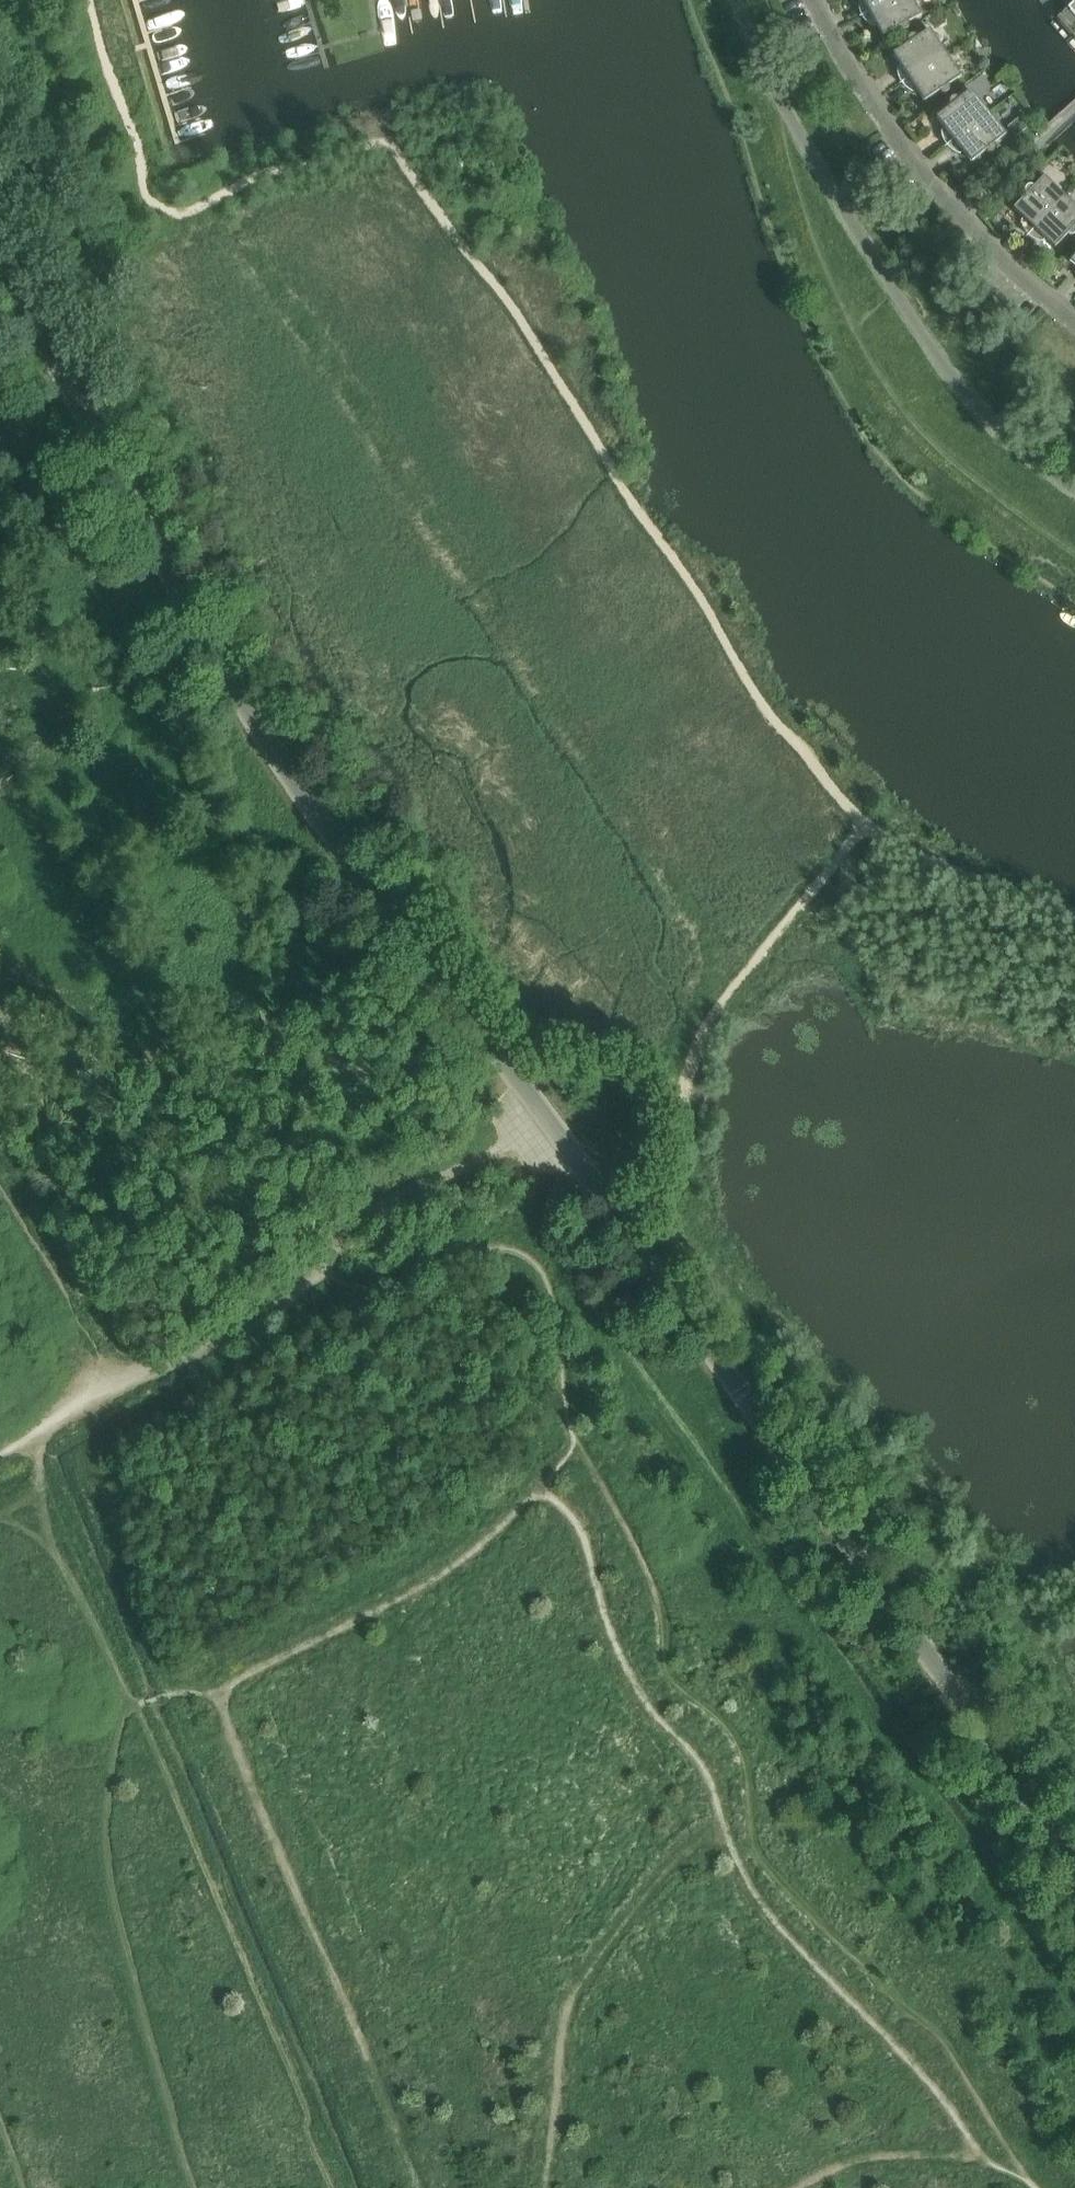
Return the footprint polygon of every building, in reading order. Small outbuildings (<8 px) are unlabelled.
[(859,1),(866,15),(893,0),(861,0),(859,1)] [(912,0),(893,0),(866,15),(873,28),(876,26),(883,38),(899,29),(900,30),(901,31),(902,32),(903,32),(904,32),(906,32),(907,31),(908,30),(908,29),(909,28),(909,27),(909,25),(908,24),(921,17),(912,0)] [(1073,38),(1074,36),(1074,0),(1068,0),(1064,3),(1069,8),(1057,19),(1073,38)] [(907,44),(908,45),(893,55),(900,66),(897,68),(905,81),(945,54),(930,31),(917,39),(916,38),(915,37),(914,37),(913,36),(911,37),(910,37),(909,38),(908,39),(907,40),(907,41),(907,42),(907,44)] [(961,78),(945,54),(905,81),(914,94),(917,91),(924,103),(939,93),(940,94),(941,94),(943,95),(944,95),(945,95),(947,94),(948,94),(949,93),(949,92),(949,90),(950,89),(949,88),(949,87),(961,78)] [(949,106),(950,107),(936,119),(944,129),(941,132),(950,143),(988,114),(970,91),(959,101),(958,100),(957,99),(955,99),(954,98),(953,99),(952,99),(951,100),(950,101),(949,102),(949,104),(949,105),(949,106)] [(1006,136),(988,114),(950,143),(960,155),(963,153),(971,163),(986,152),(987,153),(988,154),(989,154),(990,154),(992,154),(993,153),(994,153),(995,152),(995,150),(995,149),(995,148),(995,146),(994,145),(1006,136)] [(1025,195),(1026,197),(1013,210),(1023,219),(1020,222),(1031,232),(1064,197),(1044,178),(1034,189),(1032,188),(1031,187),(1030,187),(1029,187),(1027,188),(1026,188),(1025,189),(1025,190),(1024,192),(1024,193),(1025,194),(1025,195)] [(1064,197),(1031,232),(1042,243),(1045,240),(1055,249),(1067,236),(1068,237),(1070,237),(1071,237),(1072,237),(1073,237),(1074,236),(1074,228),(1074,208),(1064,197)]
